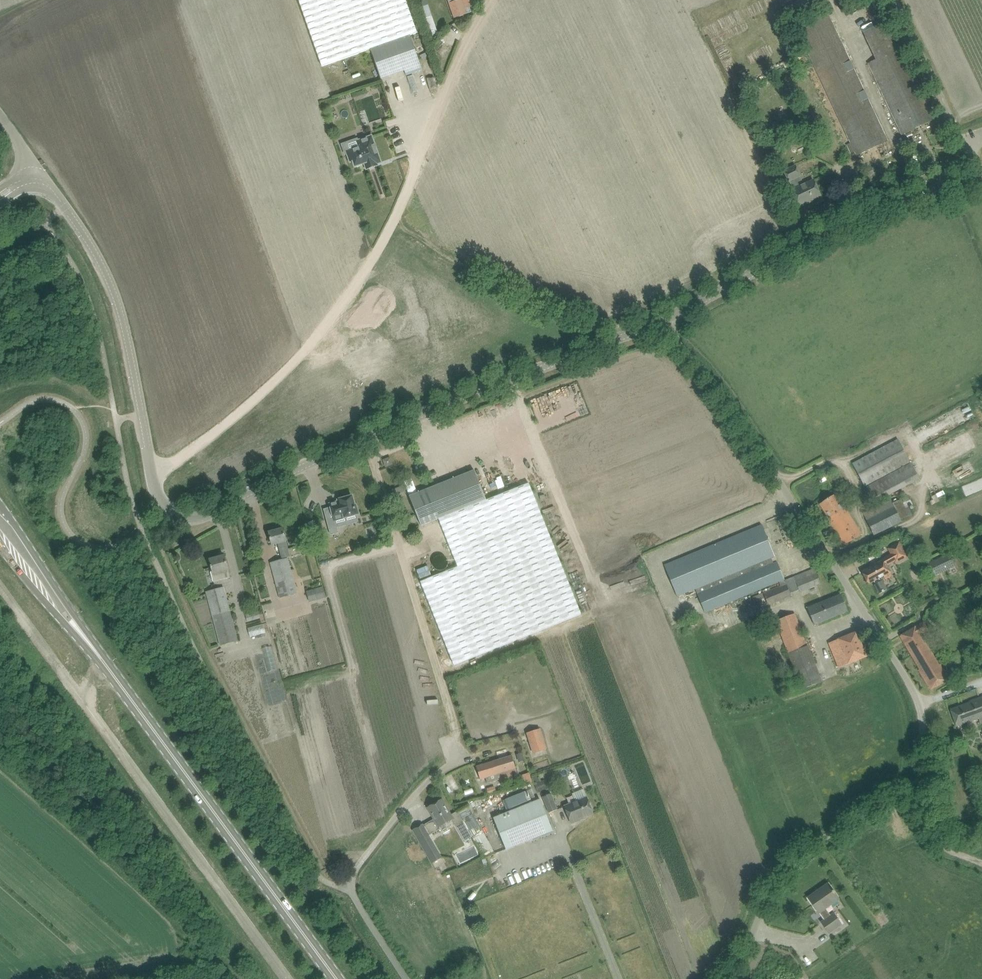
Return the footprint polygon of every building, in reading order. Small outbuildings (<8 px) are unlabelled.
[(370,50),(410,36),(417,33),(405,0),(298,0),(322,67),(370,50)] [(454,18),(472,12),(470,6),(476,3),(475,0),(448,0),(454,18)] [(421,3),(433,37),(440,35),(428,1),(421,3)] [(828,14),(797,28),(857,156),(887,141),(845,52),(828,14)] [(869,63),(898,125),(902,134),(936,119),(890,20),(864,32),(877,60),(869,63)] [(410,36),(370,50),(381,79),(404,71),(406,76),(422,70),(410,36)] [(432,82),(429,71),(423,73),(426,83),(432,82)] [(368,167),(380,162),(372,139),(367,141),(366,139),(357,142),(359,146),(346,151),(350,162),(353,161),(355,167),(366,163),(368,167)] [(792,190),(795,197),(799,206),(820,196),(813,180),(801,186),(797,177),(800,176),(795,166),(784,171),(788,181),(789,181),(793,190),(792,190)] [(898,440),(853,464),(865,486),(910,462),(898,440)] [(538,475),(542,473),(536,459),(532,461),(538,475)] [(911,464),(865,488),(873,503),(919,479),(911,464)] [(474,470),(409,497),(421,526),(438,519),(486,500),(474,470)] [(486,500),(438,519),(457,567),(420,582),(454,665),(581,613),(528,483),(486,500)] [(403,486),(392,490),(394,495),(405,491),(403,486)] [(834,495),(828,499),(820,504),(829,518),(828,519),(845,545),(861,534),(845,508),(843,509),(834,495)] [(341,500),(341,499),(342,500),(329,504),(333,518),(327,519),(331,535),(338,533),(335,521),(359,514),(356,505),(355,506),(352,496),(341,499),(341,500)] [(891,500),(863,514),(874,535),(912,516),(903,499),(893,504),(891,500)] [(762,525),(753,529),(708,547),(664,565),(677,597),(695,589),(705,612),(784,579),(777,562),(773,564),(771,558),(775,556),(762,525)] [(269,532),(271,542),(272,545),(278,543),(282,558),(290,556),(283,529),(269,532)] [(871,567),(862,572),(868,584),(874,581),(876,584),(874,585),(879,594),(887,590),(882,581),(881,582),(879,579),(890,572),(887,565),(895,561),(895,563),(907,556),(899,542),(888,548),(891,554),(870,565),(871,567)] [(950,553),(926,565),(932,577),(956,565),(950,553)] [(210,560),(212,569),(213,570),(210,571),(213,582),(230,578),(228,570),(224,556),(210,560)] [(288,558),(270,563),(279,598),(297,593),(288,558)] [(815,569),(805,573),(804,573),(806,578),(796,582),(800,592),(821,584),(815,569)] [(786,583),(763,593),(768,605),(791,595),(786,583)] [(323,587),(306,592),(308,602),(326,598),(323,587)] [(223,588),(206,592),(220,645),(237,640),(223,588)] [(832,599),(807,608),(814,625),(848,612),(841,595),(832,599)] [(245,614),(246,621),(261,618),(259,611),(245,614)] [(776,621),(788,654),(802,689),(821,682),(795,614),(776,621)] [(764,625),(768,634),(779,630),(775,621),(764,625)] [(923,622),(909,631),(900,636),(920,669),(919,670),(928,686),(933,683),(935,687),(947,680),(920,634),(928,630),(923,622)] [(247,628),(250,638),(266,634),(263,624),(247,628)] [(856,632),(847,636),(829,643),(839,668),(866,656),(856,632)] [(262,648),(268,671),(277,669),(271,645),(262,648)] [(959,706),(950,709),(956,727),(981,717),(981,697),(969,701),(970,702),(959,706)] [(546,749),(540,729),(527,733),(534,753),(546,749)] [(512,756),(476,767),(480,779),(486,778),(487,783),(497,780),(499,780),(499,779),(504,778),(507,777),(507,779),(518,775),(515,765),(512,756)] [(552,793),(543,796),(549,813),(558,809),(552,793)] [(587,797),(564,806),(570,823),(594,814),(587,797)] [(503,800),(508,812),(513,810),(508,798),(503,800)] [(428,808),(433,816),(434,819),(425,824),(430,834),(440,829),(439,827),(452,819),(464,841),(471,837),(457,811),(451,815),(442,799),(428,808)] [(494,818),(504,844),(506,850),(553,831),(540,799),(513,810),(508,812),(494,818)] [(422,825),(413,830),(432,864),(442,858),(422,825)] [(839,899),(834,892),(828,884),(808,898),(818,913),(819,912),(825,921),(821,923),(829,933),(841,924),(834,914),(831,916),(825,908),(839,899)]
